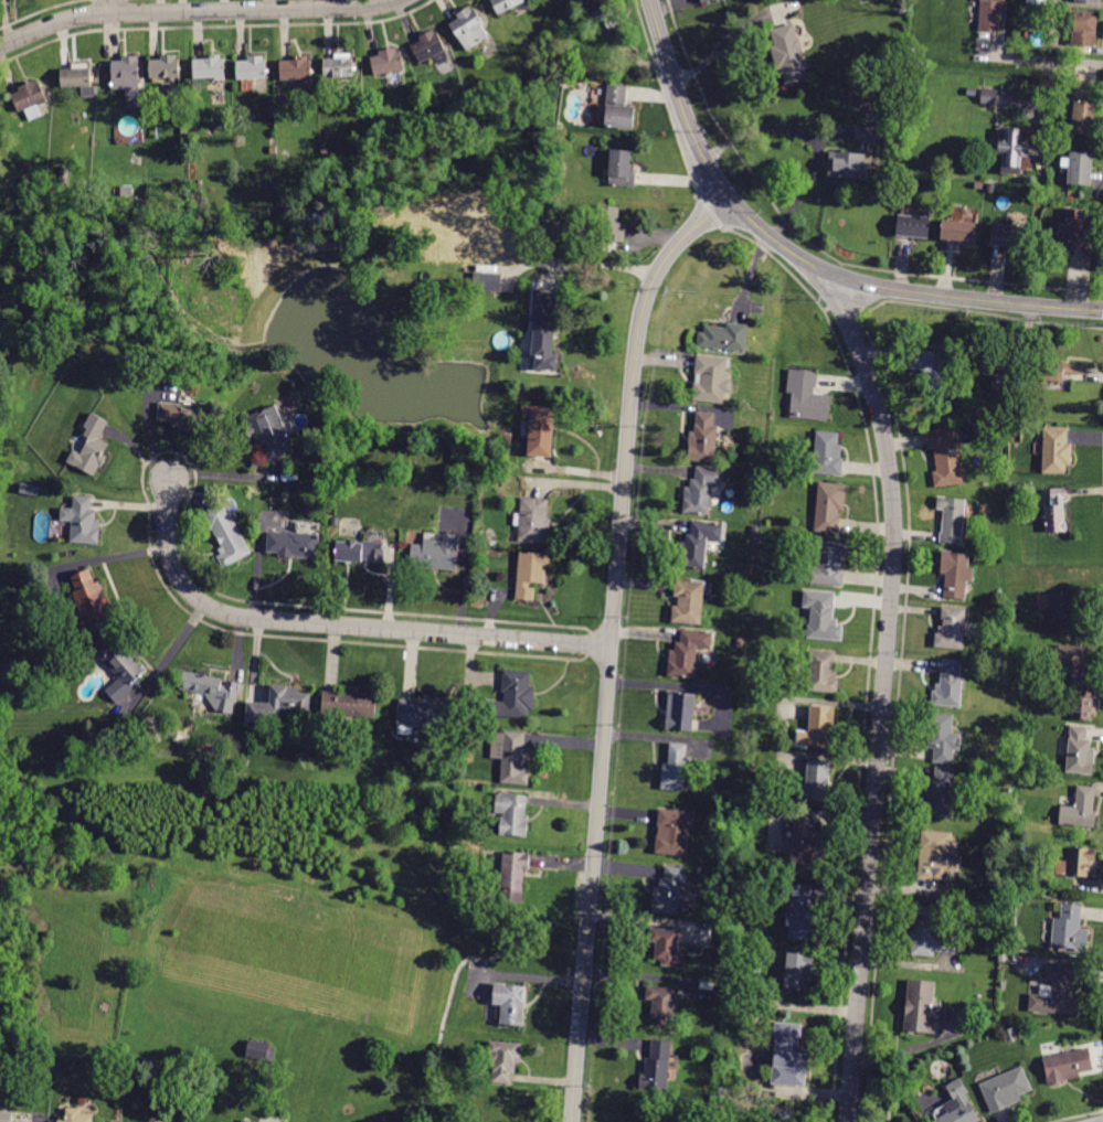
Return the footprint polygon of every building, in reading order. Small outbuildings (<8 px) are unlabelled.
[(499,15),(492,0),(523,0),(524,2),(499,15)] [(588,15),(584,0),(617,0),(619,10),(613,11),(616,25),(609,28),(607,29),(604,14),(594,17),(593,13),(588,15)] [(979,31),(981,0),(1005,0),(1005,3),(1004,3),(1000,33),(979,31)] [(459,18),(457,15),(470,8),(473,10),(474,9),(484,24),(481,26),(488,36),(467,51),(450,23),(459,18)] [(1097,46),(1075,44),(1078,22),(1069,21),(1070,12),(1078,13),(1079,11),(1101,14),(1097,46)] [(793,24),(808,78),(786,85),(782,70),(777,71),(771,46),(775,45),(771,30),(793,24)] [(422,41),(420,38),(433,30),(435,34),(437,33),(446,50),(421,63),(412,46),(422,41)] [(380,55),(379,52),(396,47),(397,51),(401,51),(405,68),(375,76),(371,57),(380,55)] [(336,58),(336,54),(351,54),(351,58),(354,58),(356,76),(326,77),(325,58),(336,58)] [(162,60),(161,55),(177,55),(177,60),(180,60),(180,77),(150,78),(150,60),(162,60)] [(212,58),(212,56),(221,56),(221,58),(223,58),(224,77),(195,78),(194,60),(212,58)] [(248,61),(248,57),(264,56),(264,61),(266,61),(266,79),(238,81),(238,61),(248,61)] [(298,61),(298,57),(308,56),(309,61),(312,61),(314,82),(304,83),(304,79),(283,81),(282,61),(298,61)] [(123,60),(123,57),(139,57),(139,88),(142,88),(142,107),(127,107),(127,89),(114,89),(113,60),(123,60)] [(73,68),(73,64),(88,63),(88,68),(92,68),(93,87),(96,87),(96,97),(83,97),(83,86),(63,87),(62,70),(73,68)] [(20,92),(19,88),(35,82),(36,85),(40,83),(49,101),(40,106),(44,116),(31,121),(25,110),(20,113),(12,95),(20,92)] [(628,89),(627,107),(634,108),(633,129),(606,128),(608,85),(628,86),(628,89)] [(977,96),(968,95),(969,87),(978,88),(977,96)] [(996,105),(982,104),(983,88),(997,90),(996,105)] [(1092,104),(1096,105),(1094,135),(1072,132),(1073,119),(1070,118),(1071,114),(1069,114),(1070,103),(1092,104)] [(475,133),(471,125),(482,120),(487,129),(475,133)] [(865,127),(865,125),(880,126),(879,143),(863,142),(865,127)] [(1021,165),(1021,174),(1003,173),(1003,157),(999,157),(999,138),(1005,139),(1005,129),(1024,129),(1022,141),(1028,141),(1027,157),(1022,157),(1021,165)] [(635,184),(635,186),(609,185),(612,151),(632,152),(630,164),(636,164),(635,184)] [(1091,185),(1069,184),(1070,171),(1064,170),(1065,158),(1071,158),(1072,151),(1094,153),(1091,185)] [(868,179),(829,175),(830,152),(866,154),(866,162),(869,162),(868,179)] [(67,182),(60,181),(63,167),(71,168),(67,182)] [(995,192),(987,192),(987,183),(996,183),(995,192)] [(121,196),(121,188),(132,186),(134,195),(121,196)] [(625,243),(598,241),(601,206),(621,207),(619,226),(626,226),(625,243)] [(1071,250),(1057,249),(1058,236),(1065,236),(1068,210),(1085,211),(1084,235),(1089,235),(1088,252),(1071,250)] [(899,236),(897,236),(899,215),(930,217),(927,239),(899,236)] [(943,239),(942,239),(944,220),(975,223),(973,243),(943,239)] [(993,244),(991,244),(994,224),(1027,227),(1025,247),(993,244)] [(500,291),(500,292),(484,291),(485,274),(502,275),(500,291)] [(559,295),(556,317),(552,317),(552,324),(555,325),(553,356),(559,356),(556,372),(534,370),(535,357),(532,357),(538,292),(559,295)] [(749,325),(746,351),(698,346),(699,332),(706,332),(706,327),(728,328),(728,323),(749,325)] [(911,350),(950,353),(946,389),(922,387),(923,371),(909,370),(911,350)] [(698,355),(729,359),(727,382),(733,382),(732,394),(724,393),(723,403),(693,400),(694,383),(700,384),(701,374),(696,374),(698,355)] [(1063,378),(1062,382),(1037,380),(1038,361),(1089,365),(1089,375),(1063,373),(1063,378)] [(816,375),(818,375),(817,388),(814,387),(814,394),(830,395),(829,421),(791,418),(793,393),(787,393),(788,370),(799,371),(799,372),(816,373),(816,375)] [(1011,377),(1010,392),(993,391),(994,375),(1011,376),(1011,377)] [(194,405),(194,403),(208,404),(205,429),(194,428),(194,431),(182,430),(182,426),(173,426),(173,421),(159,420),(160,403),(194,405)] [(289,435),(287,436),(293,448),(283,452),(285,458),(272,463),(263,442),(259,445),(248,418),(277,406),(289,435)] [(551,457),(529,455),(532,407),(555,409),(551,457)] [(718,427),(714,462),(688,460),(690,432),(696,432),(698,412),(715,414),(713,427),(718,427)] [(102,438),(109,442),(104,453),(107,456),(100,468),(99,468),(95,477),(67,462),(74,450),(81,455),(89,438),(85,435),(88,428),(85,426),(92,413),(109,423),(102,438)] [(925,430),(957,426),(966,483),(935,488),(933,472),(937,471),(934,449),(929,450),(925,430)] [(1067,444),(1071,444),(1071,466),(1067,466),(1067,473),(1043,473),(1044,429),(1067,429),(1067,444)] [(842,473),(841,475),(814,473),(816,431),(839,434),(838,445),(842,445),(841,458),(844,458),(842,473)] [(698,467),(722,469),(721,487),(712,485),(710,515),(683,512),(686,488),(691,488),(691,479),(697,480),(698,467)] [(840,520),(839,534),(815,532),(819,482),(846,485),(844,512),(839,511),(839,516),(840,516),(840,520)] [(1065,491),(1067,499),(1063,499),(1064,522),(1067,522),(1067,532),(1047,533),(1046,506),(1056,506),(1054,500),(1051,500),(1051,490),(1065,489),(1065,491)] [(96,511),(96,519),(100,520),(99,544),(71,542),(73,522),(62,521),(62,507),(74,509),(75,495),(93,496),(92,510),(96,511)] [(550,500),(548,519),(552,519),(551,531),(547,530),(545,544),(519,542),(520,526),(513,526),(515,514),(521,514),(523,498),(550,500)] [(944,510),(936,510),(937,498),(966,500),(962,544),(941,542),(944,510)] [(224,502),(252,553),(224,568),(218,557),(222,555),(219,549),(223,547),(213,530),(211,531),(202,514),(224,502)] [(692,521),(724,524),(722,543),(708,541),(706,569),(679,567),(681,542),(686,543),(687,534),(691,535),(692,521)] [(289,534),(289,533),(319,535),(318,559),(278,556),(279,553),(267,552),(269,532),(289,534)] [(460,536),(457,571),(411,567),(413,544),(425,545),(426,533),(460,536)] [(820,555),(823,538),(850,541),(849,554),(847,554),(846,560),(842,560),(841,569),(845,569),(844,587),(810,584),(813,566),(819,567),(820,555)] [(384,543),(383,564),(368,563),(368,554),(363,554),(363,563),(336,562),(337,542),(347,543),(347,541),(384,543)] [(947,574),(942,573),(944,551),(953,552),(953,553),(971,555),(968,568),(975,569),(974,581),(968,581),(966,600),(945,597),(947,574)] [(520,553),(548,555),(548,554),(552,554),(551,569),(547,568),(545,585),(531,584),(530,588),(537,588),(535,601),(517,600),(520,553)] [(89,569),(95,584),(99,581),(114,617),(77,632),(73,620),(83,616),(73,592),(77,590),(72,577),(89,569)] [(676,579),(704,583),(701,626),(672,622),(674,607),(679,607),(680,597),(675,597),(676,579)] [(836,596),(834,620),(838,620),(837,627),(842,627),(841,641),(808,639),(812,591),(836,594),(836,596)] [(1077,626),(1078,633),(1062,635),(1061,627),(1067,627),(1065,619),(1057,620),(1053,595),(1072,592),(1077,626)] [(936,634),(938,634),(940,627),(944,627),(944,619),(942,619),(943,607),(966,609),(963,650),(935,648),(936,634)] [(676,642),(681,643),(682,630),(712,633),(711,650),(698,649),(694,678),(668,675),(670,651),(676,651),(676,642)] [(95,650),(115,633),(124,643),(123,644),(138,663),(140,661),(149,671),(139,678),(142,682),(117,703),(106,691),(120,680),(95,650)] [(1082,685),(1063,683),(1065,666),(1058,666),(1060,645),(1088,648),(1086,669),(1083,669),(1082,685)] [(834,663),(832,673),(837,673),(836,680),(839,680),(838,694),(809,691),(813,651),(835,653),(834,663)] [(943,660),(962,661),(961,676),(963,676),(961,707),(932,705),(933,692),(935,692),(936,685),(941,685),(943,660)] [(503,671),(531,673),(530,687),(535,688),(533,710),(529,710),(528,718),(485,715),(486,701),(505,703),(505,693),(502,693),(503,671)] [(233,714),(216,710),(220,697),(181,690),(184,672),(223,680),(222,685),(227,686),(229,681),(238,683),(233,714)] [(272,686),(301,687),(300,693),(311,694),(309,718),(295,717),(295,720),(269,719),(269,724),(246,722),(247,701),(271,702),(272,686)] [(1092,720),(1072,719),(1074,696),(1079,697),(1079,690),(1094,692),(1092,720)] [(338,693),(339,692),(359,693),(359,692),(378,693),(376,718),(346,716),(346,725),(331,724),(332,715),(322,714),(325,692),(338,693)] [(692,730),(666,728),(669,693),(694,695),(692,730)] [(417,701),(417,703),(434,704),(435,698),(453,699),(449,730),(414,727),(413,736),(396,734),(400,699),(417,701)] [(810,707),(810,706),(835,707),(834,733),(830,733),(829,747),(796,746),(797,731),(808,733),(810,707)] [(927,748),(931,713),(954,715),(952,734),(962,735),(959,750),(954,749),(952,765),(933,762),(935,748),(927,748)] [(1086,740),(1092,740),(1091,749),(1095,749),(1093,774),(1067,772),(1071,725),(1088,727),(1086,740)] [(523,769),(527,769),(527,772),(529,772),(528,786),(501,783),(502,759),(491,758),(492,740),(498,740),(498,733),(526,735),(523,769)] [(660,789),(662,765),(669,766),(671,744),(687,745),(686,758),(690,759),(687,791),(660,789)] [(250,767),(240,766),(240,758),(246,758),(246,760),(251,761),(250,767)] [(808,762),(808,761),(830,762),(827,802),(799,800),(800,786),(806,787),(808,762)] [(936,767),(955,769),(951,818),(922,814),(925,788),(930,789),(931,780),(935,780),(936,767)] [(1093,812),(1096,812),(1094,827),(1060,824),(1061,805),(1075,808),(1078,786),(1095,788),(1093,812)] [(526,815),(529,815),(527,837),(500,835),(501,818),(505,818),(505,814),(496,813),(498,793),(528,795),(526,815)] [(656,854),(659,810),(696,813),(693,829),(689,829),(687,856),(656,854)] [(815,824),(815,831),(818,831),(816,855),(824,855),(823,878),(791,875),(795,821),(816,822),(815,824)] [(936,880),(919,879),(922,831),(953,834),(948,876),(936,875),(936,880)] [(1091,862),(1090,877),(1057,875),(1058,861),(1069,862),(1070,847),(1095,849),(1095,862),(1091,862)] [(529,869),(528,869),(528,874),(524,874),(523,904),(501,901),(505,852),(530,853),(529,869)] [(651,912),(655,887),(659,887),(660,879),(665,879),(666,866),(683,868),(683,873),(689,873),(688,886),(682,886),(679,915),(651,912)] [(812,890),(810,902),(815,904),(814,921),(819,922),(817,940),(789,938),(794,886),(812,887),(812,890)] [(1081,930),(1090,930),(1088,952),(1051,949),(1054,919),(1061,919),(1062,904),(1083,906),(1081,930)] [(935,951),(934,958),(912,955),(915,913),(920,915),(921,906),(937,907),(935,927),(946,928),(945,931),(961,933),(958,953),(935,951)] [(662,966),(662,961),(655,960),(656,942),(650,942),(651,928),(679,931),(676,968),(662,966)] [(788,952),(814,953),(812,991),(786,990),(788,952)] [(1075,965),(1073,998),(1082,1000),(1081,1015),(1048,1013),(1051,982),(1046,981),(1047,963),(1075,965)] [(937,1035),(903,1032),(909,981),(935,983),(934,1003),(941,1003),(937,1035)] [(527,986),(523,1026),(500,1024),(501,1005),(494,1004),(495,984),(527,986)] [(659,1024),(659,1019),(651,1018),(653,1001),(646,1000),(648,986),(676,990),(672,1025),(659,1024)] [(774,1056),(776,1032),(775,1032),(775,1023),(803,1025),(802,1040),(800,1039),(799,1052),(808,1054),(806,1087),(772,1084),(774,1056)] [(1019,1037),(1016,1028),(1022,1026),(1025,1036),(1019,1037)] [(1008,1041),(1004,1030),(1014,1027),(1018,1038),(1008,1041)] [(274,1062),(246,1057),(251,1040),(271,1045),(269,1049),(276,1050),(274,1062)] [(511,1084),(492,1082),(494,1065),(488,1065),(490,1040),(521,1044),(520,1064),(516,1064),(516,1075),(512,1075),(511,1084)] [(672,1043),(668,1091),(640,1089),(641,1075),(646,1075),(647,1058),(650,1058),(653,1040),(672,1043)] [(1089,1048),(1094,1070),(1080,1072),(1081,1078),(1050,1084),(1043,1058),(1089,1048)] [(993,1112),(980,1083),(1022,1067),(1035,1096),(993,1112)] [(979,1120),(976,1121),(936,1121),(935,1121),(948,1113),(944,1105),(954,1099),(946,1087),(959,1079),(968,1093),(965,1096),(979,1120)] [(725,1097),(717,1096),(718,1087),(725,1088),(725,1097)] [(95,1114),(94,1121),(58,1121),(59,1121),(66,1121),(67,1108),(82,1109),(82,1114),(95,1114)] [(792,1121),(779,1120),(779,1110),(793,1111),(792,1121)] [(13,1112),(12,1121),(0,1121),(0,1111),(13,1112)]
